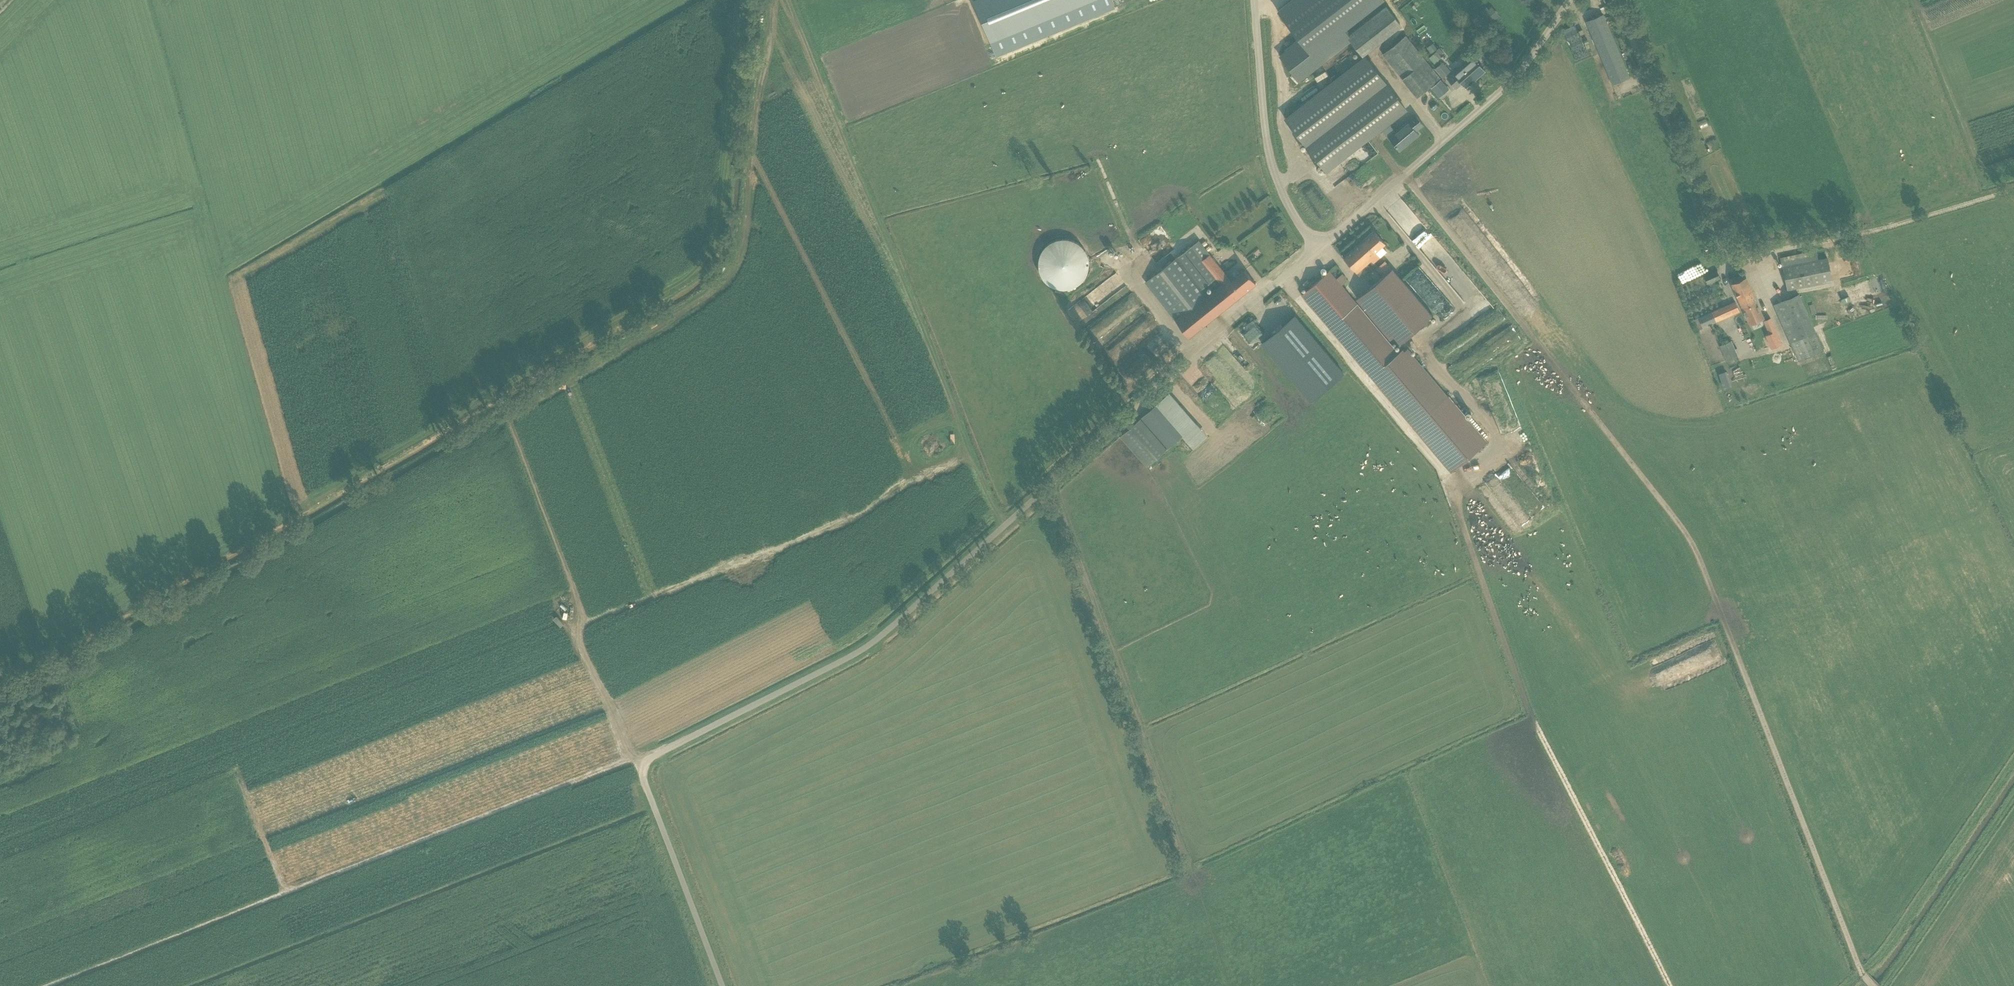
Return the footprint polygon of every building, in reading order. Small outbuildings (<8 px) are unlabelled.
[(973,0),(990,42),(1037,23),(1090,0),(973,0)] [(1275,12),(1297,40),(1276,57),(1296,82),(1349,40),(1346,36),(1341,29),(1378,0),(1290,0),(1275,12)] [(1401,26),(1385,6),(1346,36),(1349,40),(1362,57),(1401,26)] [(1486,7),(1478,15),(1488,26),(1496,18),(1488,10),(1486,7)] [(1613,84),(1629,77),(1603,15),(1586,22),(1613,84)] [(1476,18),(1473,21),(1481,29),(1486,24),(1478,16),(1476,18)] [(1574,31),(1586,62),(1600,57),(1588,26),(1574,31)] [(1436,33),(1430,37),(1441,52),(1447,48),(1436,33)] [(1382,55),(1411,89),(1417,97),(1440,78),(1434,71),(1406,36),(1382,55)] [(1427,47),(1431,52),(1436,48),(1432,43),(1427,47)] [(1325,171),(1405,109),(1365,57),(1334,82),(1286,120),(1325,171)] [(1485,71),(1478,63),(1473,57),(1461,67),(1460,66),(1447,77),(1456,88),(1462,83),(1465,87),(1472,82),(1472,81),(1484,70),(1484,71),(1485,71)] [(1443,78),(1451,70),(1442,61),(1435,69),(1443,78)] [(1431,88),(1439,97),(1449,89),(1440,79),(1431,88)] [(1415,115),(1388,137),(1399,151),(1419,134),(1416,131),(1424,125),(1415,115)] [(1345,167),(1351,176),(1381,154),(1374,145),(1345,167)] [(1367,264),(1378,254),(1380,257),(1386,251),(1382,246),(1385,244),(1375,231),(1344,258),(1362,279),(1372,271),(1373,271),(1372,270),(1373,270),(1367,264)] [(1073,287),(1077,285),(1078,284),(1080,283),(1084,278),(1085,276),(1086,274),(1087,272),(1088,270),(1089,266),(1089,264),(1088,259),(1088,257),(1087,255),(1086,253),(1085,251),(1083,248),(1080,245),(1078,243),(1076,242),(1074,241),(1072,240),(1068,239),(1066,239),(1062,239),(1060,239),(1057,239),(1055,240),(1053,241),(1051,242),(1048,244),(1046,246),(1044,247),(1043,249),(1042,251),(1041,253),(1040,255),(1039,257),(1038,259),(1038,263),(1038,266),(1039,270),(1039,272),(1040,274),(1041,276),(1042,278),(1044,280),(1045,282),(1047,283),(1049,284),(1051,286),(1053,287),(1057,288),(1059,289),(1064,289),(1068,289),(1070,288),(1073,287)] [(1191,246),(1145,283),(1189,337),(1256,284),(1244,269),(1231,280),(1210,254),(1202,260),(1191,246)] [(1815,249),(1780,257),(1781,264),(1799,261),(1799,263),(1782,266),(1787,291),(1832,281),(1827,257),(1818,259),(1816,250),(1815,249)] [(1462,257),(1449,269),(1455,275),(1468,264),(1462,257)] [(1385,263),(1377,270),(1383,276),(1390,270),(1385,263)] [(1357,299),(1391,338),(1393,336),(1400,343),(1431,316),(1390,270),(1383,276),(1357,299)] [(1329,271),(1301,294),(1452,472),(1488,442),(1449,396),(1448,397),(1446,394),(1408,349),(1404,351),(1402,349),(1398,353),(1329,271)] [(1707,284),(1720,278),(1716,271),(1704,276),(1707,284)] [(1731,283),(1735,292),(1746,317),(1750,316),(1753,323),(1764,318),(1750,286),(1746,277),(1731,283)] [(1773,305),(1792,347),(1798,361),(1823,350),(1798,293),(1773,305)] [(1739,311),(1734,302),(1700,317),(1693,320),(1698,330),(1716,322),(1739,311)] [(1282,306),(1249,335),(1299,392),(1332,363),(1282,306)] [(1776,331),(1770,317),(1764,320),(1769,333),(1773,332),(1775,335),(1777,334),(1776,331)] [(1516,328),(1523,341),(1532,337),(1525,323),(1516,328)] [(1731,341),(1719,346),(1726,361),(1737,356),(1731,341)] [(1120,436),(1127,443),(1146,466),(1182,435),(1192,447),(1206,435),(1169,393),(1155,405),(1120,436)]
